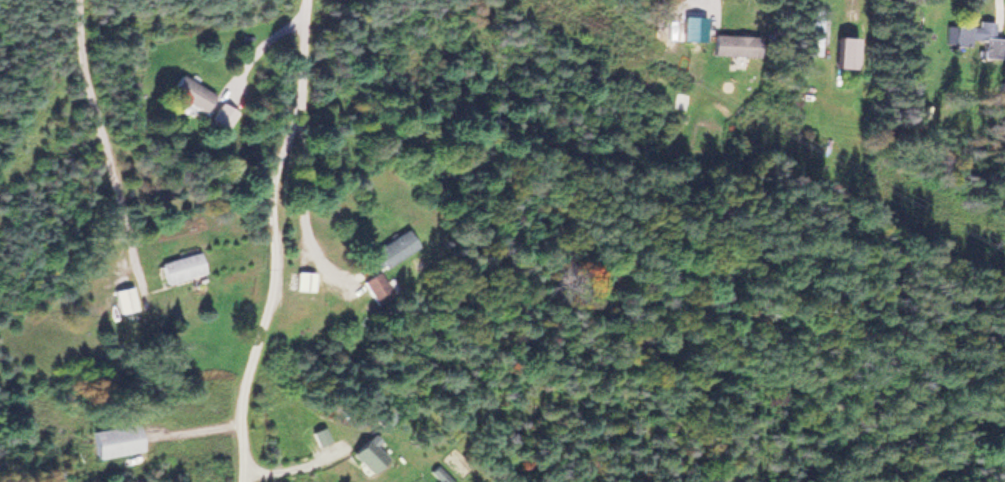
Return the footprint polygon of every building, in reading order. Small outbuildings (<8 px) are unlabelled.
[(817,53),(817,7),(808,7),(808,53),(817,53)] [(976,23),(953,22),(951,46),(990,47),(991,19),(976,19),(976,23)] [(711,53),(753,53),(753,32),(711,31),(711,53)] [(833,66),(853,66),(854,34),(834,34),(833,66)] [(179,71),(168,88),(201,109),(212,92),(179,71)] [(828,134),(816,134),(816,149),(828,149),(828,134)] [(404,225),(416,243),(382,265),(380,261),(376,264),(373,258),(377,256),(371,247),(404,225)] [(157,259),(163,280),(201,268),(195,247),(157,259)] [(312,268),(311,288),(292,287),(293,267),(312,268)] [(360,278),(375,302),(391,292),(376,268),(360,278)] [(111,287),(117,311),(135,307),(129,282),(111,287)] [(374,417),(381,426),(397,414),(390,404),(374,417)] [(89,427),(94,455),(140,447),(135,419),(89,427)] [(310,428),(317,442),(329,437),(322,423),(310,428)] [(370,430),(350,450),(370,470),(385,454),(374,442),(379,438),(370,430)] [(453,481),(435,464),(429,471),(440,481),(453,481)]
